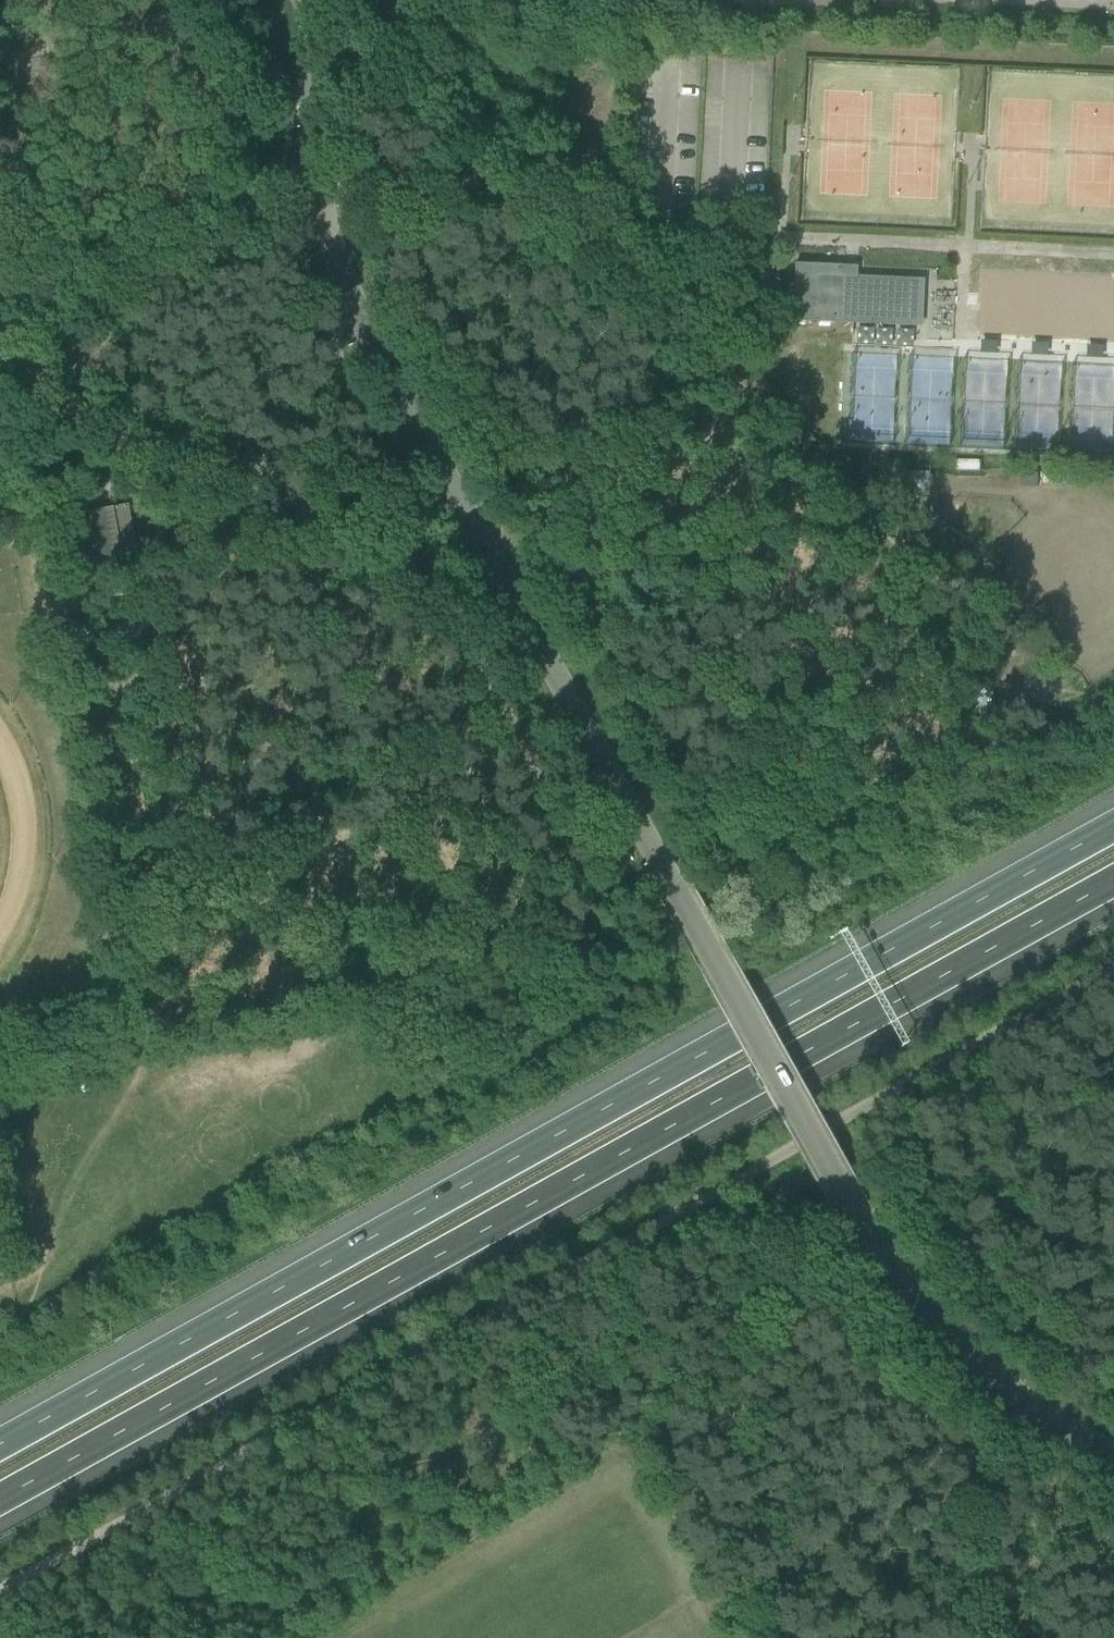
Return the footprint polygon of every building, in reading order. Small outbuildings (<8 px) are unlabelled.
[(833,322),(906,325),(908,279),(840,275),(840,267),(846,267),(846,266),(795,263),(793,308),(798,308),(797,320),(833,322)] [(929,472),(904,471),(903,491),(915,491),(915,495),(928,496),(929,472)] [(128,505),(79,514),(95,601),(144,591),(128,505)]
